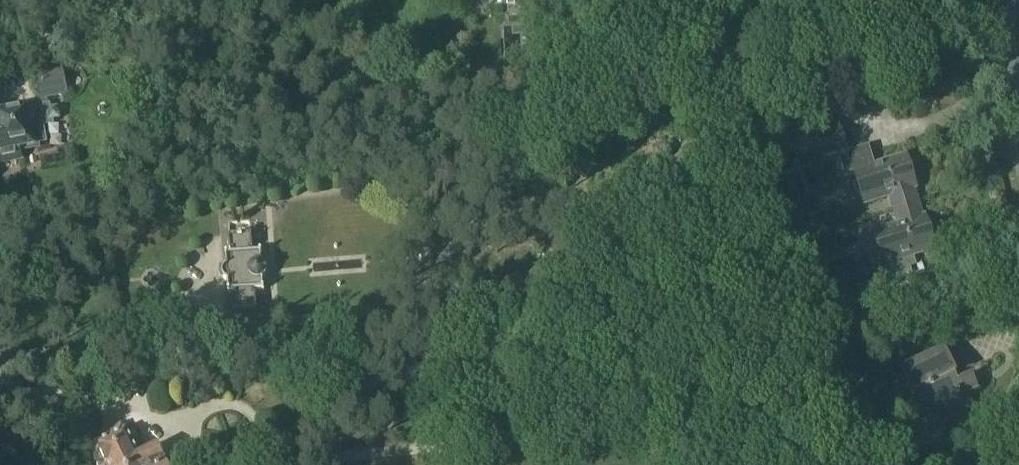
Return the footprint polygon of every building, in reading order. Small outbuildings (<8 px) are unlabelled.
[(36,101),(65,95),(60,72),(31,78),(36,101)] [(832,116),(829,103),(813,107),(816,120),(832,116)] [(0,117),(0,165),(11,163),(21,160),(20,153),(35,150),(35,147),(39,146),(47,145),(44,127),(52,125),(51,122),(59,121),(56,108),(48,110),(48,109),(48,107),(0,117)] [(823,158),(846,151),(840,128),(816,134),(823,158)] [(894,212),(918,205),(913,190),(916,189),(906,157),(876,167),(869,146),(845,154),(838,156),(845,178),(854,175),(856,183),(854,187),(856,195),(860,194),(864,206),(890,198),(894,212)] [(922,219),(918,205),(894,212),(898,226),(872,234),(880,258),(869,262),(875,283),(860,287),(869,317),(898,308),(890,282),(912,275),(910,269),(916,267),(913,257),(935,250),(925,218),(922,219)] [(224,282),(226,283),(227,294),(235,293),(235,296),(233,296),(234,312),(258,311),(257,295),(255,295),(255,292),(266,291),(265,281),(267,280),(268,278),(269,275),(270,272),(269,269),(268,267),(266,265),(264,263),(263,254),(253,255),(252,251),(255,251),(254,235),(229,237),(230,252),(232,252),(232,256),(224,256),(225,267),(223,269),(222,271),(221,273),(221,275),(221,276),(222,278),(223,280),(224,282)] [(849,323),(852,333),(863,330),(861,320),(849,323)] [(960,383),(945,350),(902,369),(913,395),(911,396),(921,417),(935,411),(941,425),(975,411),(968,396),(978,391),(972,377),(960,383)] [(158,448),(138,458),(126,433),(125,433),(122,426),(107,434),(110,441),(96,448),(99,453),(94,461),(97,464),(166,464),(158,448)]
